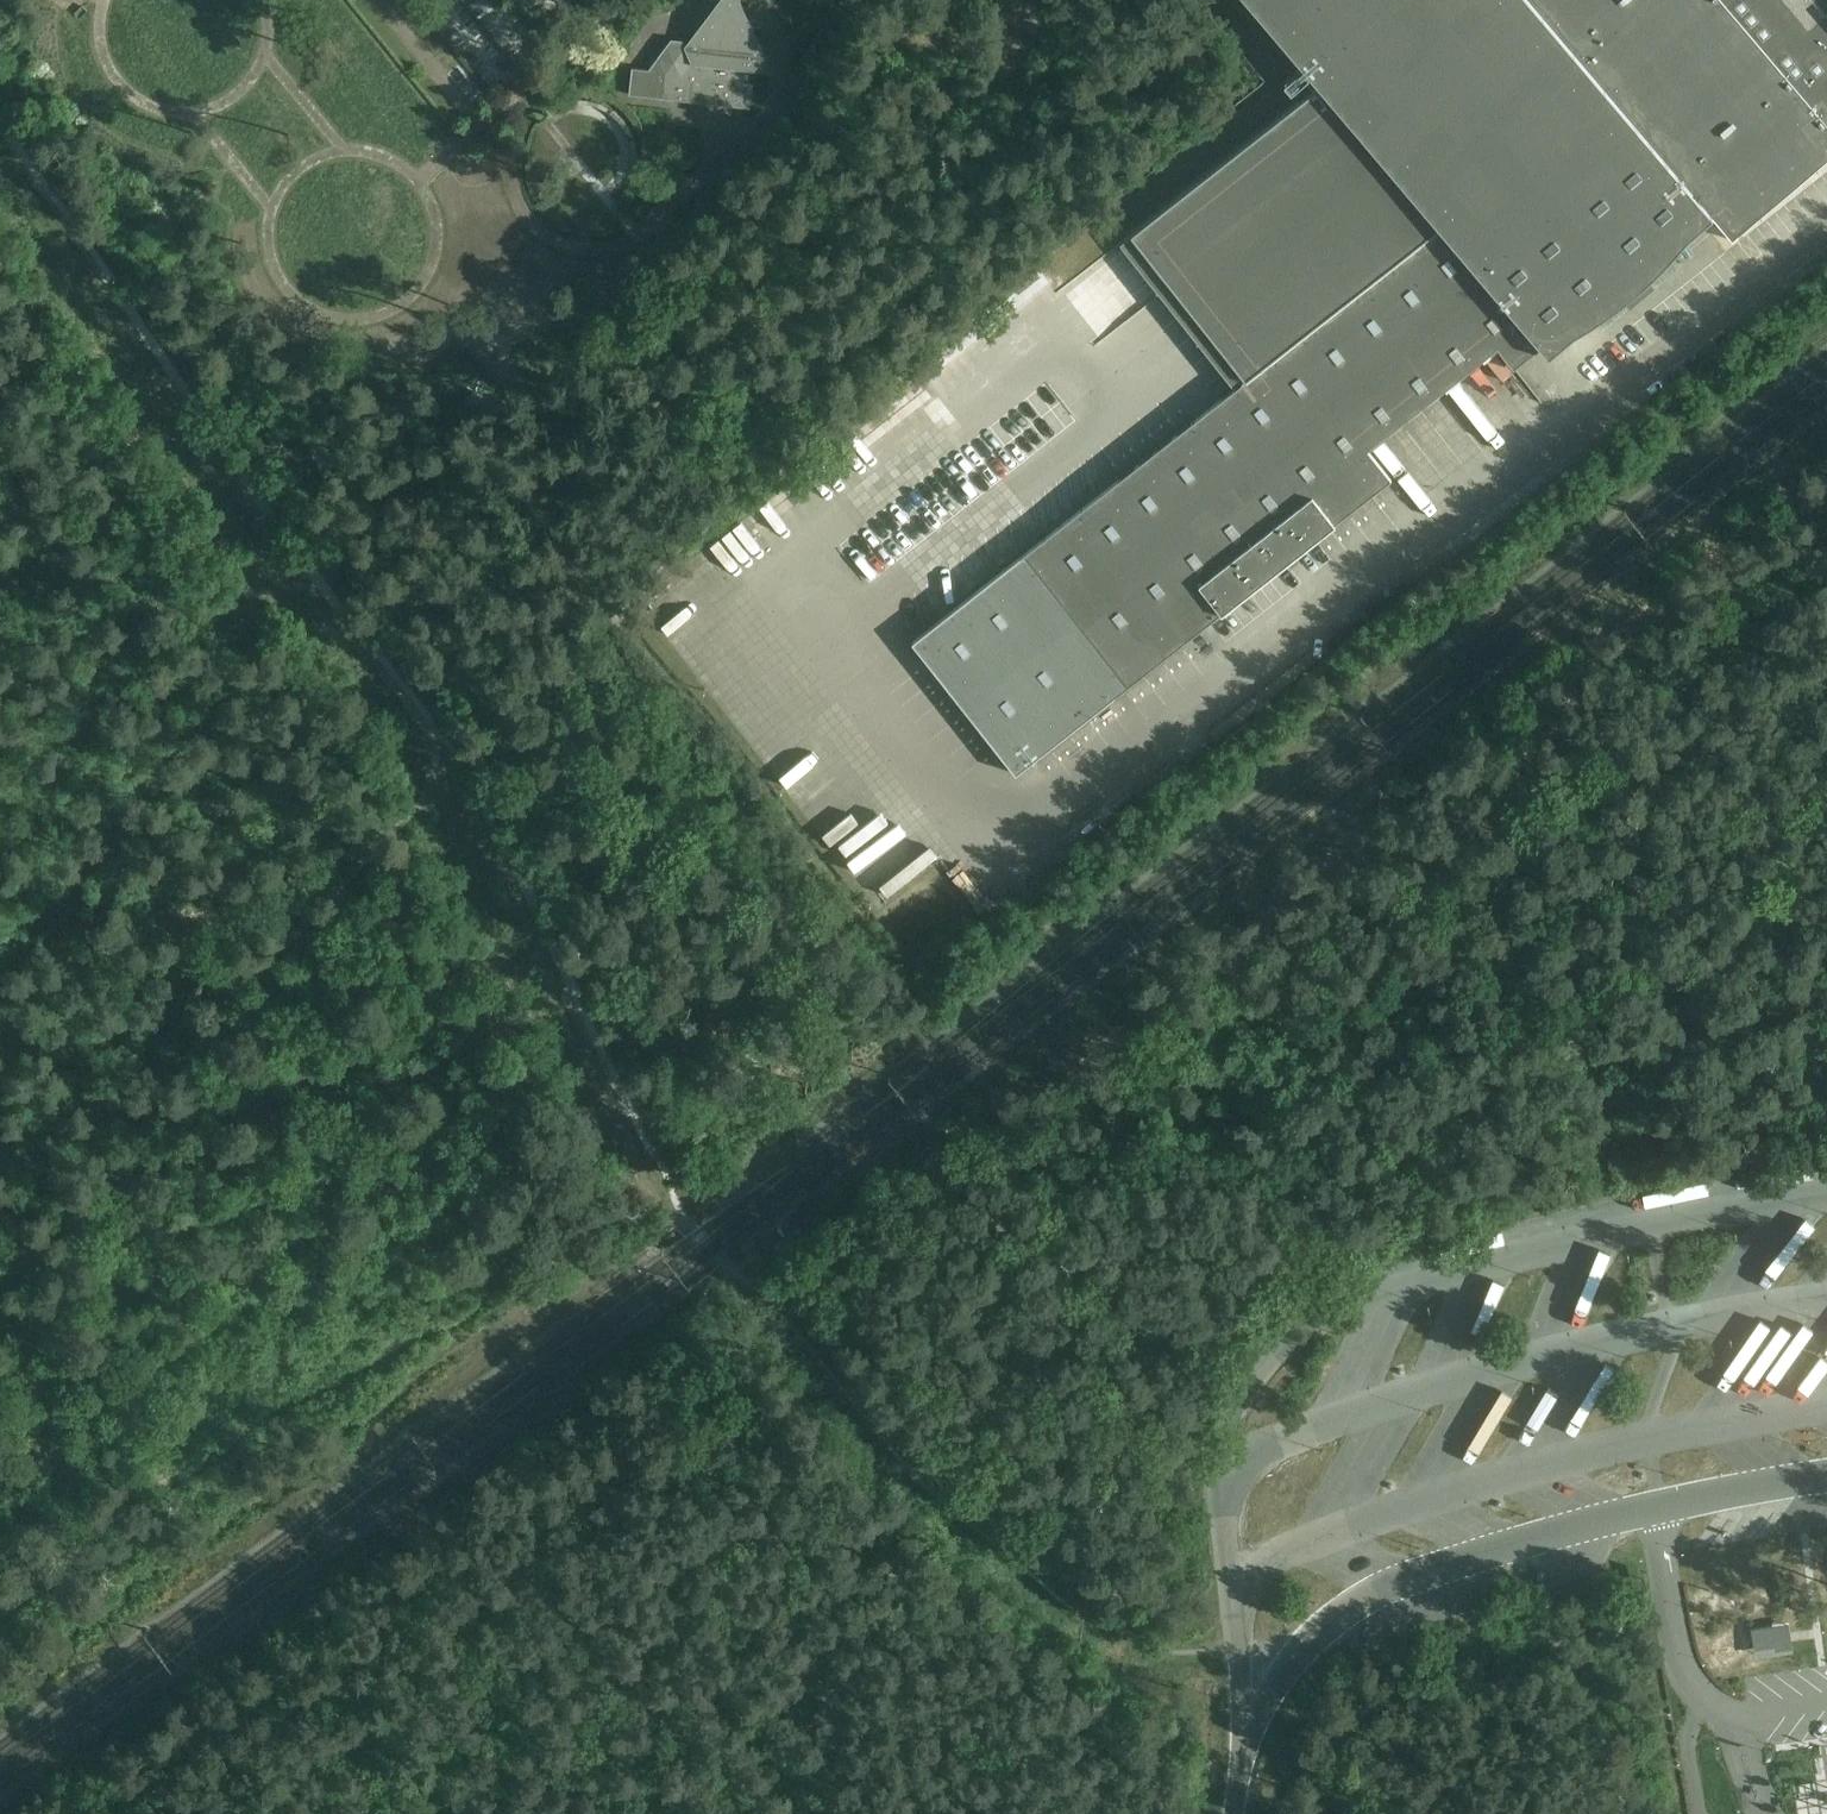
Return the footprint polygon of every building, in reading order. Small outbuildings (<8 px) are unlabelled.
[(692,38),(686,46),(668,44),(650,69),(633,67),(630,93),(751,106),(754,82),(745,81),(747,67),(755,68),(766,54),(742,0),(719,0),(692,38)] [(1440,227),(1541,346),(1548,355),(1712,216),(1528,0),(1249,0),(1440,227)] [(1712,216),(1732,240),(1826,158),(1826,14),(1825,15),(1813,0),(1528,0),(1712,216)] [(1514,367),(1541,346),(1440,227),(1025,552),(912,643),(1015,775),(1128,684),(1391,478),(1368,448),(1497,346),(1514,367)] [(668,629),(677,641),(707,618),(699,607),(668,629)]
